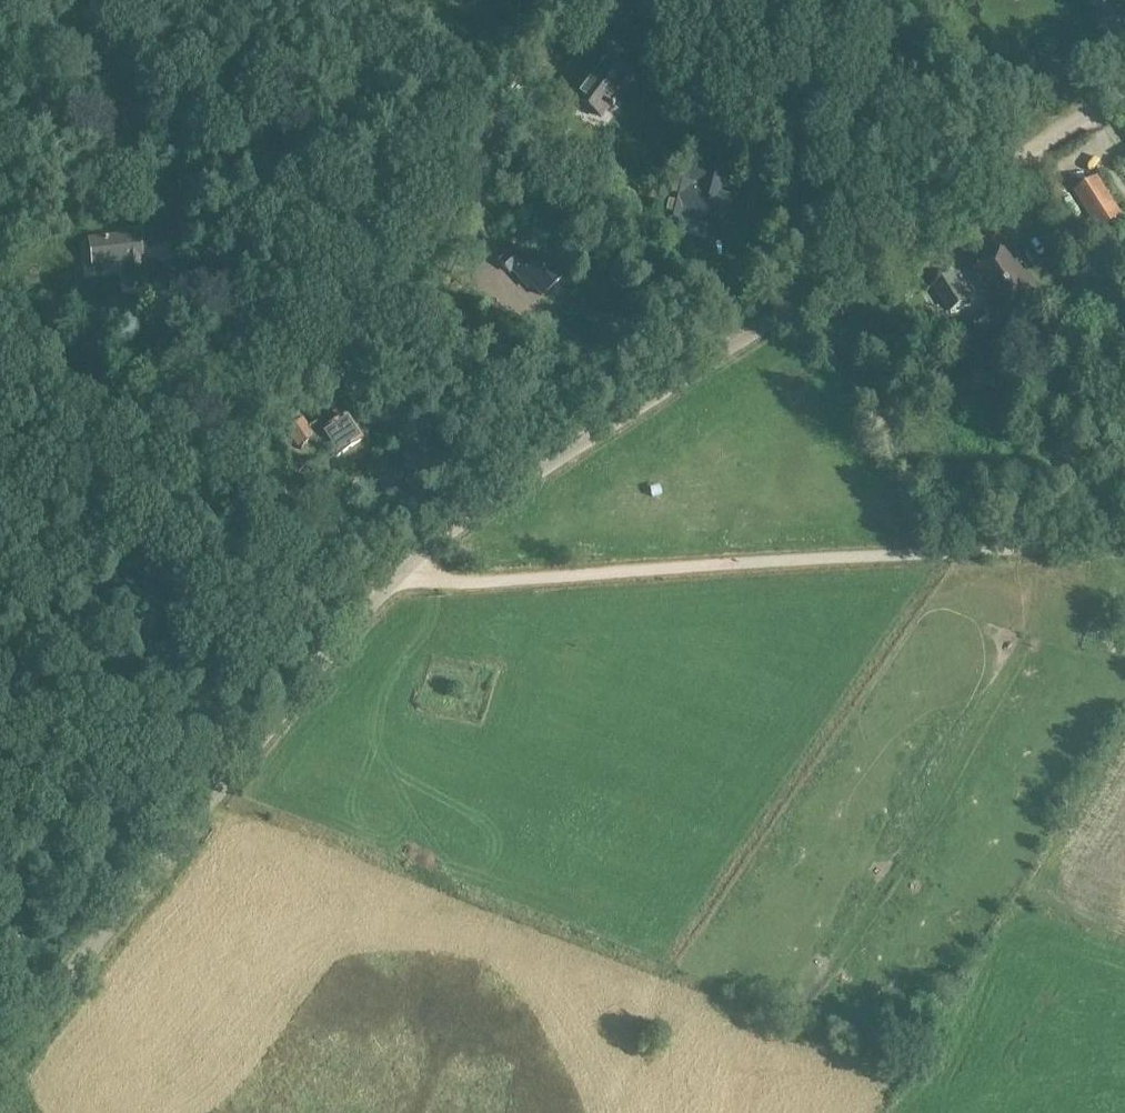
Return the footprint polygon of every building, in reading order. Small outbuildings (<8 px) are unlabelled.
[(573,96),(600,118),(631,79),(604,57),(573,96)] [(729,159),(710,154),(710,157),(693,153),(690,166),(686,165),(683,179),(673,176),(663,218),(682,223),(684,216),(726,227),(733,200),(719,196),(729,159)] [(1074,193),(1100,233),(1124,218),(1124,217),(1111,198),(1107,190),(1098,177),(1074,193)] [(178,216),(166,218),(170,241),(182,239),(178,216)] [(93,264),(124,261),(126,285),(145,284),(140,237),(90,242),(93,264)] [(511,273),(517,267),(543,296),(564,276),(544,254),(534,263),(517,245),(500,261),(511,273)] [(986,292),(1001,316),(1039,293),(1023,269),(1020,271),(1007,252),(978,271),(990,290),(986,292)] [(970,301),(954,274),(934,286),(950,313),(970,301)] [(972,390),(989,381),(979,362),(962,371),(972,390)] [(321,422),(310,430),(308,431),(301,421),(287,430),(299,448),(313,440),(316,445),(324,439),(337,458),(361,442),(345,417),(326,429),(321,422)]
